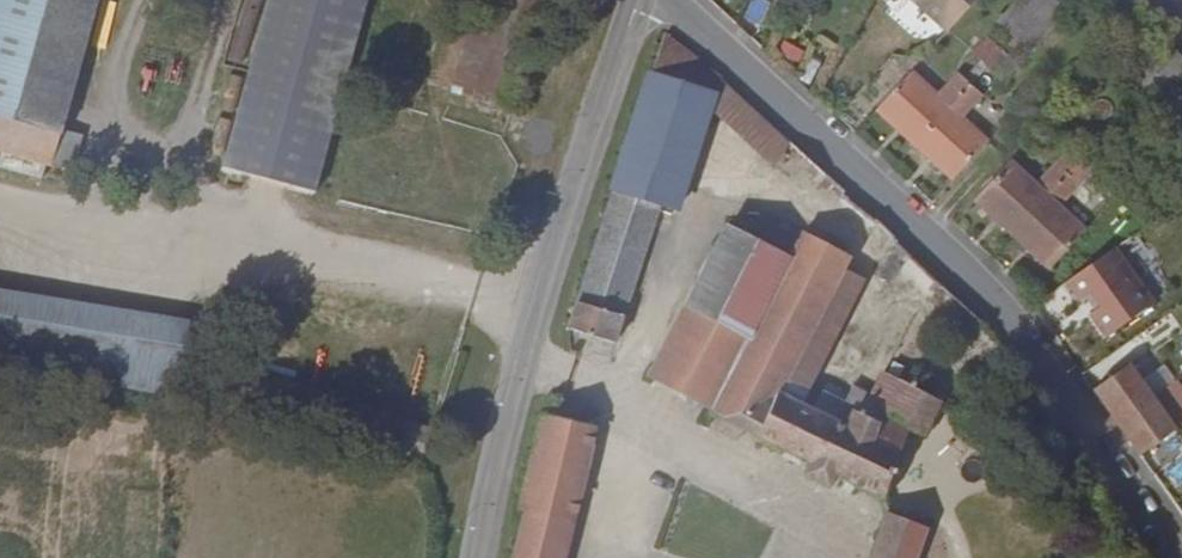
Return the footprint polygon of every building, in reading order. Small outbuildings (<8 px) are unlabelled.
[(98,0),(0,0),(0,147),(52,161),(98,0)] [(317,196),(372,0),(273,0),(225,170),(317,196)] [(959,0),(918,0),(942,20),(959,0)] [(1026,41),(1064,1),(1063,0),(1005,0),(995,10),(1026,41)] [(93,36),(108,40),(117,9),(102,4),(93,36)] [(709,88),(716,64),(663,19),(615,179),(615,180),(661,194),(677,199),(709,88)] [(987,36),(972,52),(994,73),(1009,57),(987,36)] [(908,58),(873,97),(947,166),(982,128),(954,102),(975,80),(957,63),(936,84),(908,58)] [(784,127),(716,64),(709,88),(773,149),(784,127)] [(786,243),(825,168),(784,127),(773,149),(737,218),(786,243)] [(1155,145),(1181,152),(1181,141),(1179,140),(1166,131),(1155,145)] [(1009,154),(975,192),(1051,263),(1085,223),(1057,198),(1077,176),(1059,160),(1039,182),(1009,154)] [(622,332),(661,194),(615,180),(574,318),(622,332)] [(760,429),(856,243),(810,211),(792,246),(786,243),(737,218),(727,213),(650,368),(715,399),(712,405),(760,429)] [(1159,290),(1118,237),(1071,272),(1086,292),(1091,288),(1101,301),(1096,305),(1112,326),(1159,290)] [(801,399),(875,256),(856,243),(760,429),(779,439),(799,398),(801,399)] [(175,392),(187,322),(0,291),(0,362),(175,392)] [(1098,388),(1144,456),(1181,431),(1135,362),(1098,388)] [(895,458),(908,425),(870,404),(865,414),(852,408),(845,421),(831,414),(837,400),(818,389),(811,403),(801,399),(799,398),(779,439),(816,457),(811,466),(832,477),(837,469),(882,491),(895,458)] [(574,513),(596,419),(549,407),(525,503),(529,503),(574,513)] [(574,513),(529,503),(517,557),(564,557),(574,513)] [(928,522),(887,508),(870,557),(917,557),(928,522)]
